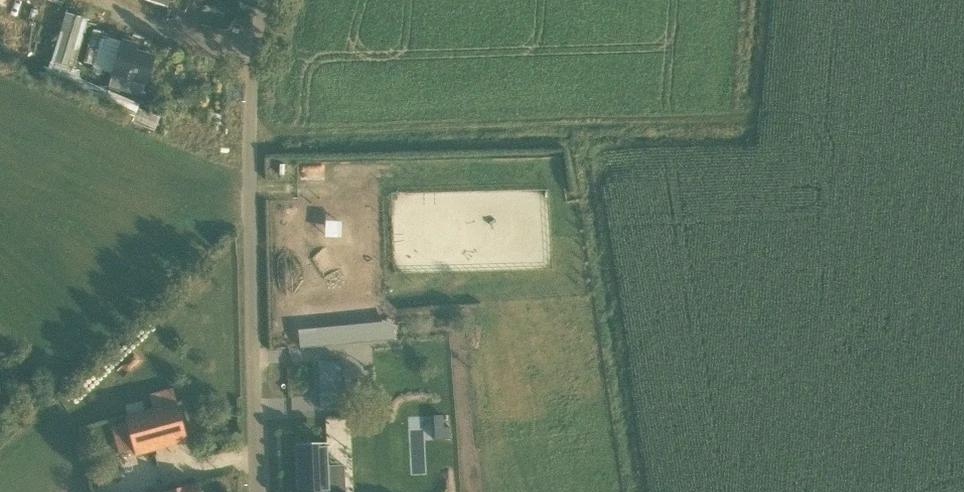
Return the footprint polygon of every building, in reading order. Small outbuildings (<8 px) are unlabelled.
[(63,24),(52,58),(74,65),(85,30),(63,24)] [(102,71),(146,85),(155,58),(136,52),(138,46),(123,42),(123,43),(105,37),(94,72),(101,74),(102,71)] [(296,351),(390,351),(390,333),(296,333),(296,351)] [(342,360),(319,361),(319,366),(320,385),(321,385),(343,384),(343,366),(342,360)] [(137,455),(154,450),(187,441),(177,403),(126,417),(128,422),(113,427),(120,454),(136,449),(137,455)] [(443,416),(434,416),(434,427),(444,427),(443,416)] [(328,443),(296,445),(298,491),(330,491),(328,443)] [(169,491),(200,491),(198,484),(169,491)]
